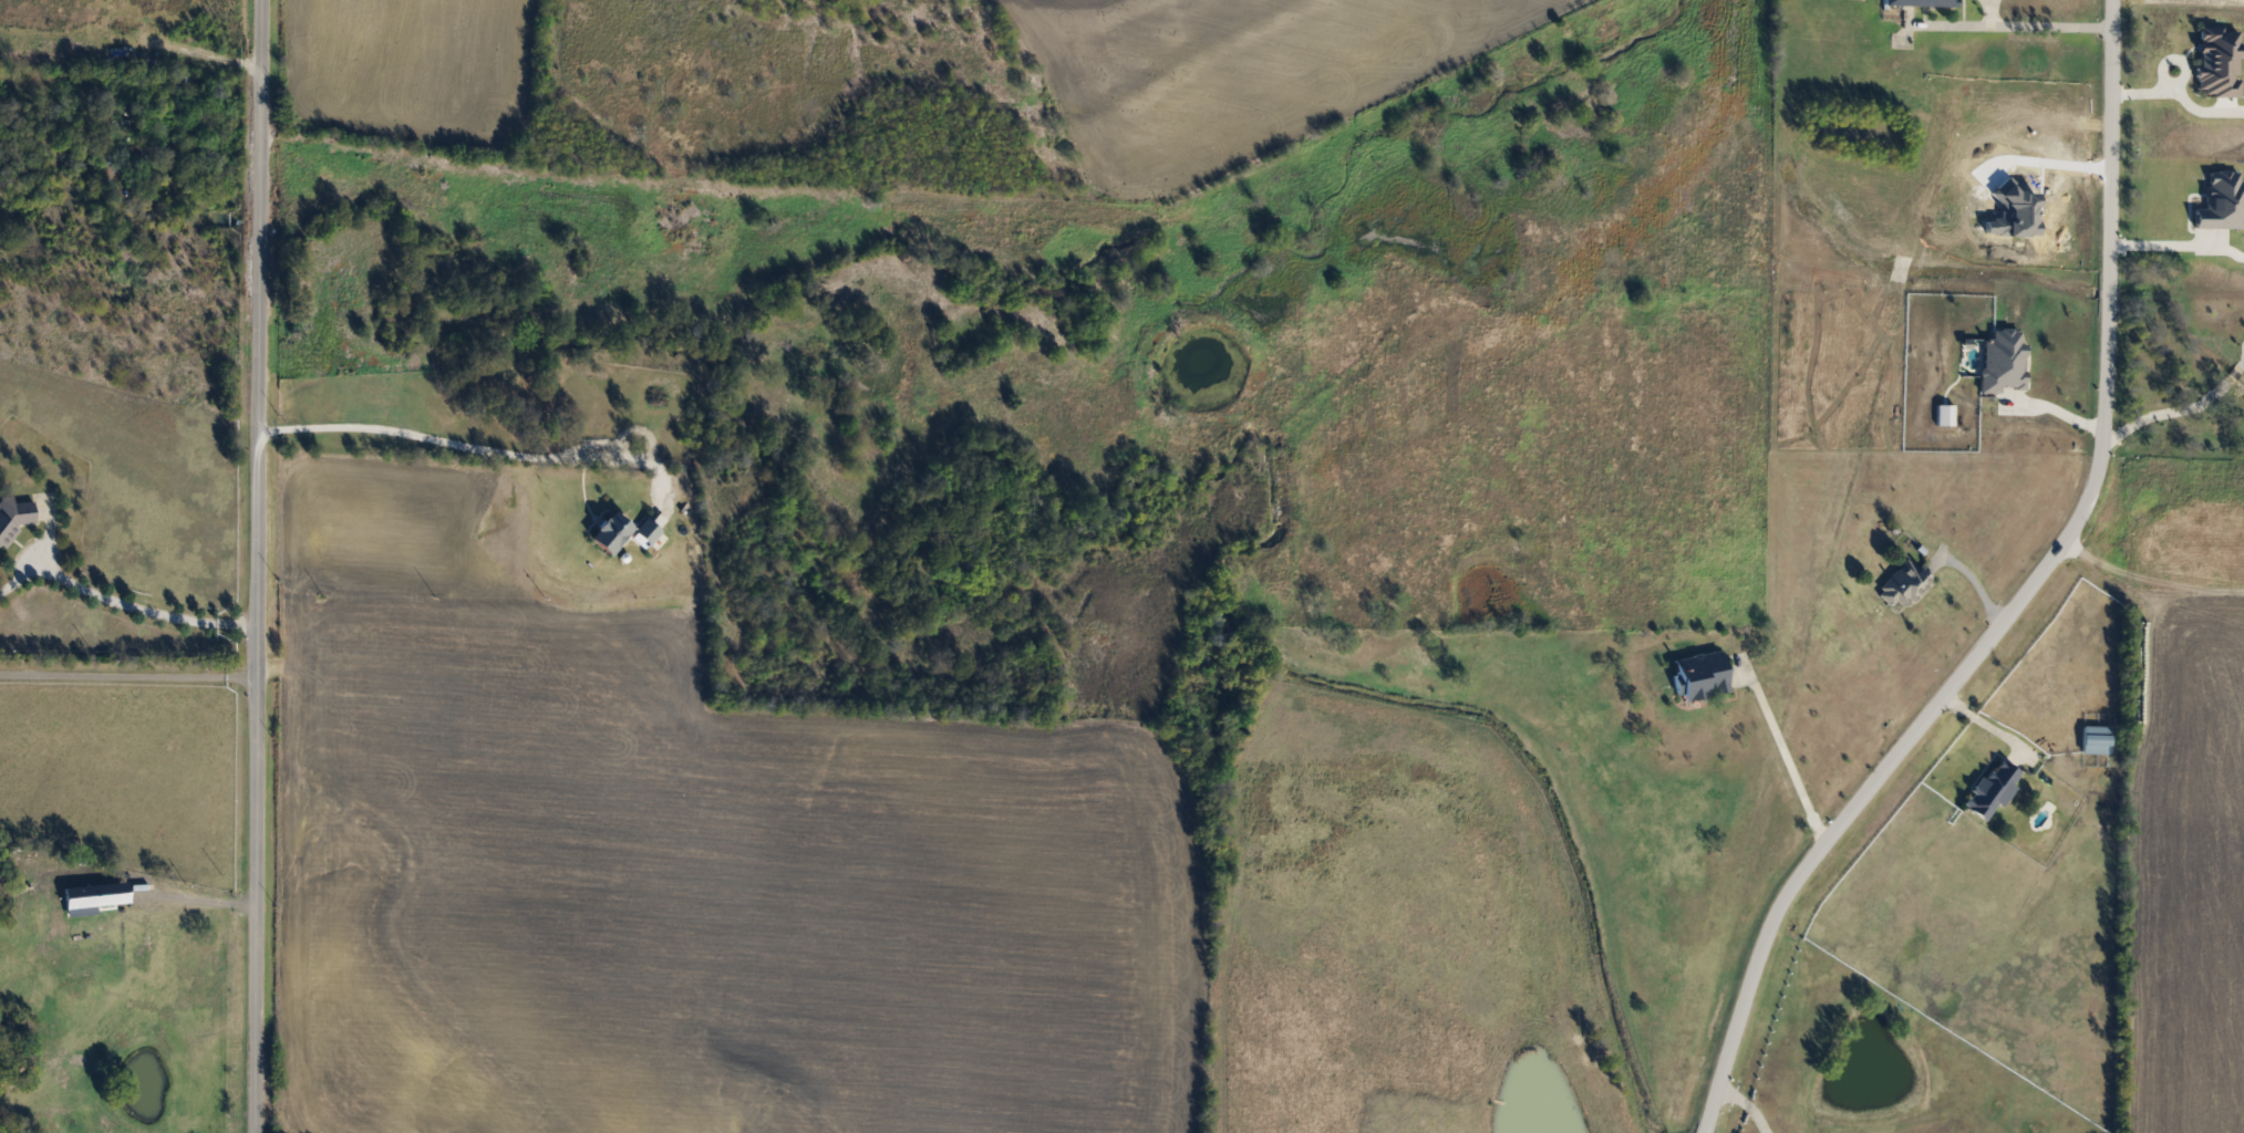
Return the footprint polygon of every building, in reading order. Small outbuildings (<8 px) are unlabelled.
[(18,540),(0,541),(0,495),(11,495),(11,502),(31,500),(33,522),(15,523),(18,540)] [(631,527),(607,553),(588,536),(611,509),(631,527)] [(1874,588),(1907,555),(1930,579),(1895,611),(1874,588)] [(1671,658),(1720,651),(1727,692),(1677,700),(1671,658)] [(2108,753),(2080,753),(2081,725),(2109,725),(2108,753)] [(2021,773),(1986,823),(1962,805),(1996,756),(2021,773)]
